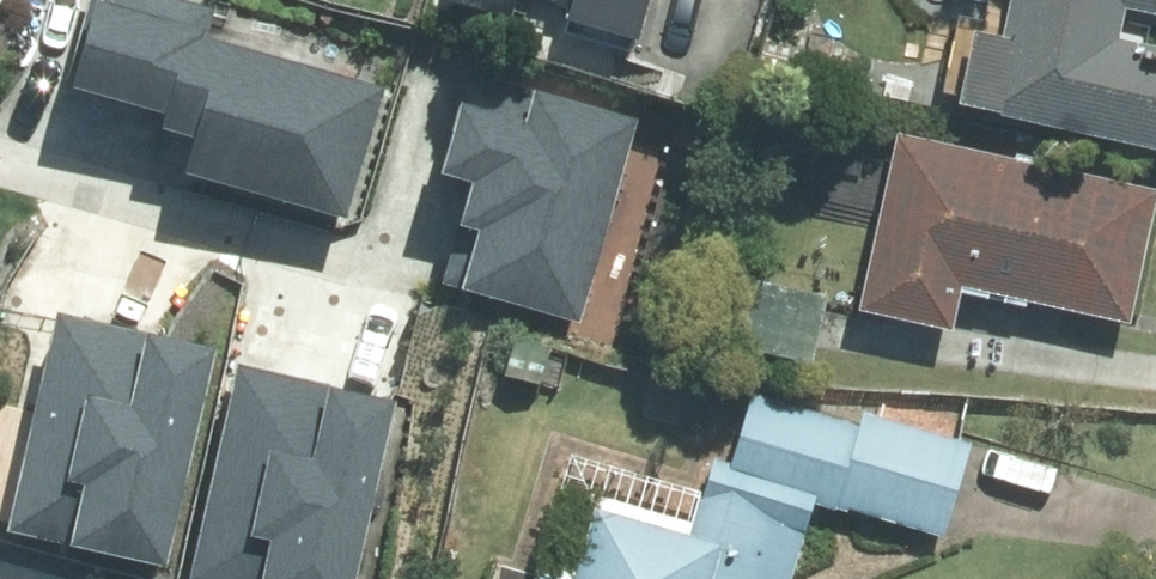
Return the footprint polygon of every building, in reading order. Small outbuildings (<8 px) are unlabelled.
[(346,218),(382,90),(199,39),(207,11),(166,0),(96,0),(71,87),(166,114),(161,130),(195,140),(185,173),(346,218)] [(450,2),(507,17),(514,0),(450,0),(450,2)] [(569,11),(565,22),(634,40),(646,0),(532,0),(569,11)] [(958,106),(1155,151),(1155,52),(1113,42),(1121,5),(1155,13),(1155,0),(1010,0),(1000,41),(974,35),(958,106)] [(464,288),(579,321),(637,120),(537,92),(528,123),(462,104),(443,172),(475,181),(462,225),(480,230),(464,288)] [(897,141),(859,312),(949,332),(959,287),(1126,324),(1154,197),(897,141)] [(712,341),(810,364),(825,300),(728,277),(712,341)] [(10,529),(167,564),(216,349),(59,313),(10,529)] [(396,401),(239,366),(191,578),(356,578),(396,401)] [(818,494),(938,530),(961,452),(868,423),(865,433),(754,400),(735,463),(713,457),(689,535),(593,507),(571,578),(792,578),(818,494)] [(494,564),(489,578),(546,578),(494,564)]
